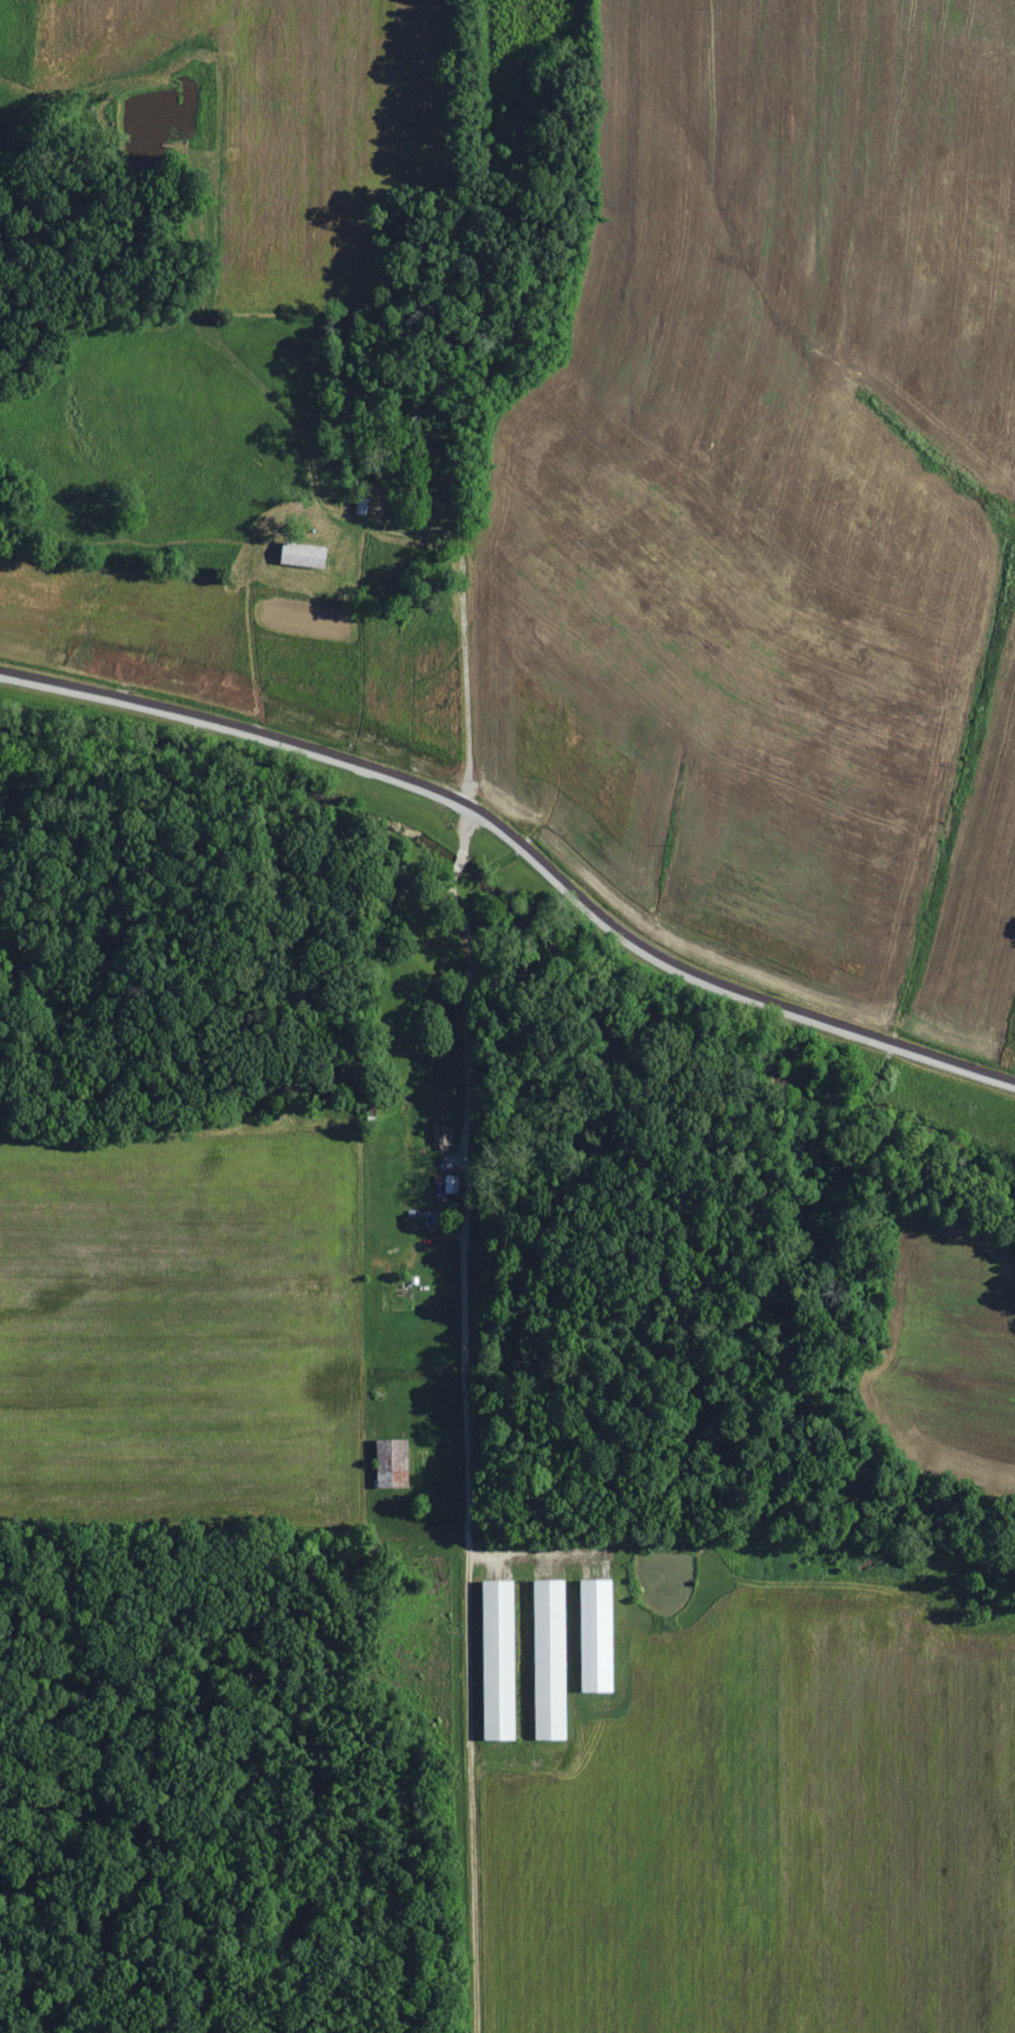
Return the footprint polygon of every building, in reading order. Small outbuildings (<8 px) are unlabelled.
[(282,564),(326,567),(328,545),(284,541),(282,564)] [(445,1193),(457,1193),(458,1175),(445,1175),(445,1193)] [(613,1577),(581,1578),(583,1690),(614,1690),(613,1577)] [(515,1578),(484,1579),(484,1712),(487,1712),(487,1738),(516,1738),(515,1578)] [(565,1578),(534,1579),(537,1711),(539,1711),(540,1729),(539,1729),(539,1738),(567,1737),(567,1708),(568,1708),(565,1578)]
